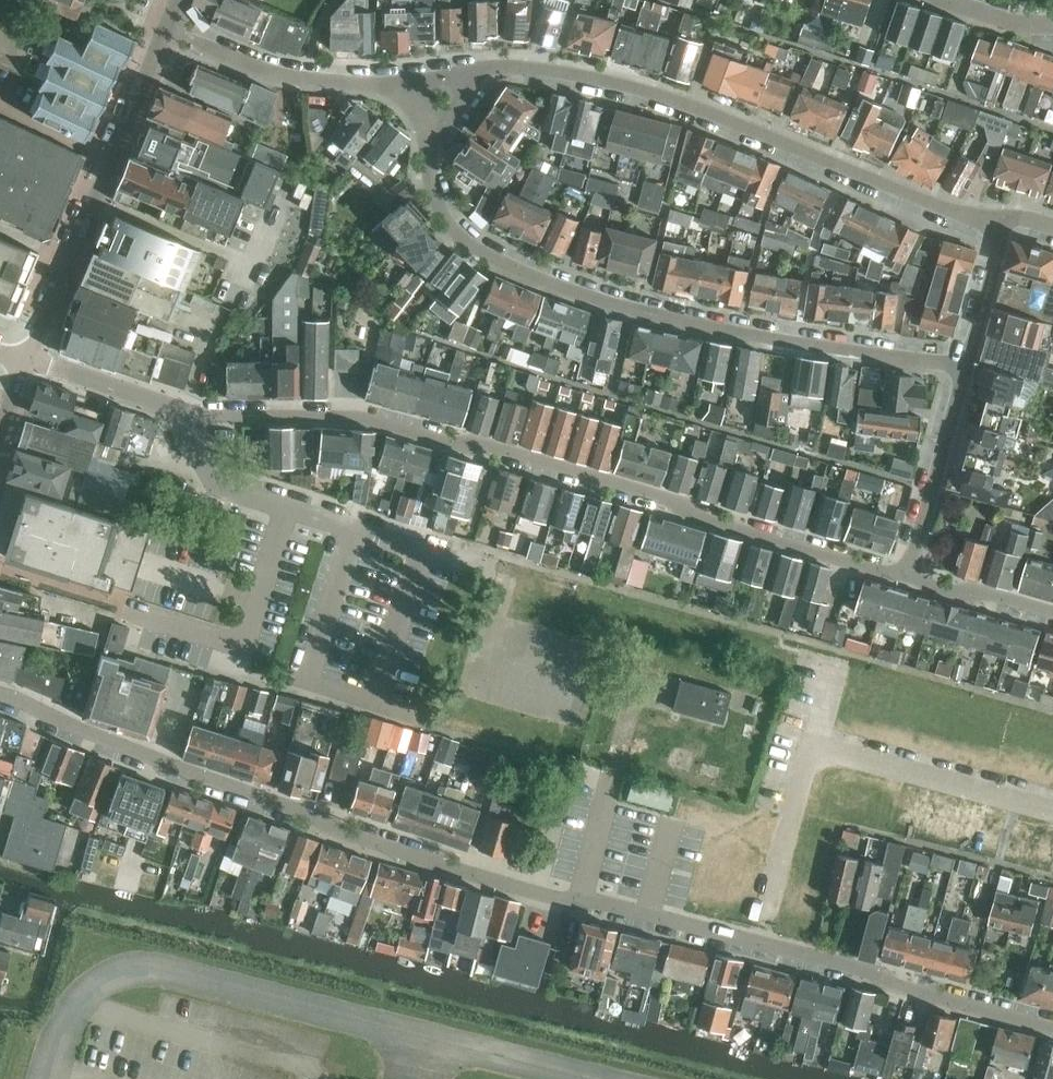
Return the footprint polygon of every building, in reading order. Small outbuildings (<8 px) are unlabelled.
[(37,8),(40,2),(74,16),(80,3),(79,3),(80,0),(19,0),(37,8)] [(278,50),(288,54),(289,52),(298,56),(311,27),(248,0),(197,0),(196,2),(195,3),(197,4),(213,25),(277,52),(278,50)] [(328,51),(378,50),(379,0),(350,0),(335,18),(328,51)] [(384,46),(393,46),(393,49),(411,48),(411,43),(410,7),(413,7),(413,0),(395,0),(395,1),(390,1),(390,0),(380,0),(380,9),(383,9),(384,28),(384,37),(384,46)] [(410,7),(411,43),(428,42),(428,43),(437,43),(436,5),(436,0),(413,0),(413,7),(410,7)] [(464,7),(451,7),(451,0),(440,0),(441,43),(465,42),(464,7)] [(504,36),(529,39),(533,0),(507,0),(504,36)] [(569,0),(544,0),(533,39),(557,46),(567,12),(570,0),(569,0)] [(597,17),(587,52),(609,57),(625,0),(614,0),(609,19),(597,17)] [(637,10),(639,0),(626,0),(624,7),(637,10)] [(844,18),(850,0),(827,0),(823,12),(844,18)] [(844,18),(865,25),(873,0),(850,0),(844,18)] [(887,36),(910,44),(922,8),(899,0),(887,36)] [(501,1),(471,1),(471,37),(476,42),(486,42),(491,37),(491,36),(500,36),(499,14),(501,14),(501,1)] [(40,84),(37,89),(41,91),(30,116),(83,141),(95,116),(97,117),(110,89),(108,88),(119,66),(122,67),(135,40),(95,21),(88,34),(72,26),(68,34),(0,3),(0,65),(40,84)] [(652,9),(653,9),(637,65),(645,67),(662,72),(671,38),(657,34),(662,17),(667,18),(671,8),(654,3),(652,9)] [(718,11),(730,16),(733,8),(721,3),(718,11)] [(653,9),(652,9),(643,6),(636,28),(623,24),(613,58),(630,63),(637,65),(653,9)] [(753,20),(751,27),(750,28),(764,33),(764,31),(768,19),(772,11),(763,8),(759,18),(753,20)] [(910,44),(932,52),(945,16),(922,8),(910,44)] [(597,17),(575,12),(564,47),(587,52),(597,17)] [(696,15),(685,12),(667,73),(691,80),(703,43),(689,38),(696,15)] [(945,16),(932,52),(955,60),(968,24),(945,16)] [(837,39),(804,28),(799,42),(814,47),(815,45),(833,51),(837,39)] [(996,103),(1007,74),(1005,73),(1016,42),(1000,36),(994,34),(992,42),(981,38),(973,60),(989,65),(988,67),(998,70),(987,100),(996,103)] [(752,52),(717,39),(712,52),(716,53),(704,86),(737,97),(749,64),(748,64),(752,52)] [(768,42),(768,43),(764,54),(777,58),(781,47),(768,42)] [(1003,106),(1010,108),(1033,48),(1016,42),(1005,73),(1007,74),(1014,76),(1003,106)] [(781,47),(777,58),(785,61),(789,50),(781,47)] [(1028,81),(1036,84),(1038,85),(1049,54),(1033,48),(1010,108),(1017,111),(1028,81)] [(861,49),(856,60),(869,64),(873,53),(861,49)] [(886,68),(891,70),(895,58),(881,53),(877,65),(880,66),(886,68)] [(1036,84),(1025,114),(1034,117),(1045,88),(1052,91),(1052,56),(1049,54),(1038,85),(1036,84)] [(823,63),(812,59),(800,86),(805,87),(792,117),(814,126),(827,96),(811,90),(823,63)] [(190,61),(185,63),(180,74),(182,79),(189,82),(188,84),(189,84),(187,89),(239,111),(239,112),(263,122),(269,120),(274,108),(271,102),(275,92),(251,82),(249,86),(196,63),(195,64),(190,61)] [(772,72),(749,64),(737,97),(760,105),(772,72)] [(913,64),(909,76),(922,81),(926,69),(913,64)] [(839,67),(839,68),(832,84),(847,90),(854,73),(839,67)] [(926,69),(922,81),(936,85),(940,74),(926,69)] [(864,71),(863,74),(858,89),(872,94),(878,77),(879,76),(864,71)] [(795,80),(772,72),(760,105),(783,113),(795,80)] [(904,83),(903,86),(898,101),(916,107),(921,91),(922,89),(904,83)] [(155,119),(155,118),(245,157),(246,157),(249,149),(241,146),(232,143),(222,137),(223,135),(224,132),(231,116),(176,93),(167,89),(158,85),(158,87),(158,88),(156,93),(158,98),(154,106),(150,108),(148,113),(147,113),(146,115),(147,115),(155,119)] [(538,107),(509,87),(498,103),(497,103),(493,109),(523,129),(522,131),(537,141),(540,132),(527,124),(538,107)] [(555,93),(551,96),(543,127),(557,131),(553,148),(566,152),(571,133),(569,128),(576,102),(569,100),(567,96),(555,93)] [(849,106),(827,96),(814,126),(836,136),(849,106)] [(865,97),(860,99),(857,107),(856,106),(842,137),(848,139),(847,141),(864,148),(864,147),(878,117),(876,116),(882,105),(865,97)] [(580,101),(571,135),(586,139),(579,164),(590,167),(597,142),(606,108),(595,105),(593,102),(593,101),(583,99),(580,101)] [(943,119),(943,120),(964,127),(973,130),(973,129),(981,110),(950,99),(949,101),(948,104),(943,119)] [(946,103),(937,100),(932,115),(943,119),(948,103),(946,103)] [(354,105),(349,105),(345,111),(346,116),(330,137),(342,146),(333,158),(345,167),(363,144),(361,143),(379,120),(371,114),(371,115),(355,103),(354,105)] [(903,114),(882,105),(876,116),(878,117),(864,147),(870,150),(871,147),(889,155),(905,120),(903,114)] [(330,109),(305,107),(308,130),(310,131),(321,132),(326,121),(327,119),(325,118),(328,112),(330,109)] [(682,126),(608,107),(598,145),(672,164),(682,126)] [(523,129),(493,109),(489,115),(490,116),(478,132),(493,142),(489,149),(515,166),(520,158),(509,150),(522,131),(523,129)] [(1012,122),(981,112),(977,122),(985,125),(988,141),(977,162),(960,152),(942,184),(964,196),(977,172),(990,179),(1001,147),(1012,122)] [(130,156),(129,157),(174,176),(177,170),(243,198),(242,198),(263,206),(278,170),(246,157),(245,157),(155,118),(155,119),(147,115),(146,117),(145,116),(129,156),(130,156)] [(46,237),(81,154),(0,116),(0,216),(46,237)] [(395,127),(386,121),(360,154),(383,171),(384,169),(388,172),(396,161),(392,158),(408,138),(405,135),(406,131),(399,125),(395,127)] [(1009,134),(1017,137),(1021,126),(1013,123),(1009,134)] [(934,136),(919,127),(913,137),(908,134),(891,162),(912,175),(929,147),(928,146),(934,136)] [(717,140),(689,129),(676,178),(700,189),(703,183),(702,182),(706,173),(705,172),(717,140)] [(956,150),(934,136),(928,146),(929,147),(912,175),(932,187),(956,150)] [(516,168),(472,138),(467,146),(466,146),(465,147),(460,148),(455,156),(456,161),(455,162),(463,168),(457,176),(470,185),(476,176),(490,186),(489,188),(499,194),(516,168)] [(734,147),(717,140),(705,172),(706,173),(702,182),(703,183),(723,190),(739,150),(733,148),(734,147)] [(1029,156),(1006,148),(996,179),(1019,187),(1029,156)] [(292,169),(304,174),(310,158),(309,152),(300,149),(292,169)] [(745,153),(739,150),(723,190),(743,198),(760,157),(745,151),(745,153)] [(1052,163),(1029,156),(1019,187),(1041,194),(1052,163)] [(242,198),(243,198),(177,170),(174,176),(129,157),(112,199),(223,245),(242,198)] [(780,165),(760,157),(743,198),(763,206),(780,165)] [(546,171),(533,166),(520,194),(511,189),(495,222),(511,230),(511,231),(517,233),(546,171)] [(589,173),(578,170),(574,183),(586,186),(589,173)] [(805,177),(789,170),(772,205),(778,208),(781,202),(797,209),(810,181),(805,178),(805,177)] [(557,176),(546,171),(517,233),(522,236),(523,235),(539,242),(554,210),(543,205),(557,176)] [(586,189),(615,196),(618,184),(590,177),(586,189)] [(638,206),(660,212),(667,186),(645,180),(638,206)] [(306,185),(298,181),(292,195),(300,199),(297,206),(306,209),(312,195),(303,191),(306,185)] [(379,196),(387,207),(408,192),(400,181),(379,196)] [(816,184),(810,181),(797,209),(809,215),(806,221),(816,225),(832,190),(817,183),(816,184)] [(567,192),(583,200),(586,192),(571,185),(567,192)] [(330,189),(315,186),(309,232),(323,238),(330,189)] [(501,195),(499,194),(489,188),(478,209),(489,219),(501,195)] [(592,202),(613,207),(615,197),(596,192),(592,202)] [(859,203),(841,194),(826,224),(822,236),(829,238),(833,227),(844,233),(859,203)] [(391,212),(381,221),(400,242),(421,222),(426,218),(409,199),(402,205),(401,204),(392,213),(391,212)] [(468,200),(464,207),(473,212),(476,205),(468,200)] [(874,210),(859,203),(844,233),(858,240),(855,246),(862,249),(879,215),(873,212),(874,210)] [(670,212),(668,221),(669,221),(680,224),(692,228),(695,216),(671,209),(670,212)] [(705,209),(703,217),(715,221),(717,213),(705,209)] [(580,221),(557,211),(543,244),(565,254),(580,221)] [(717,213),(715,221),(727,225),(730,217),(717,213)] [(98,253),(162,280),(182,289),(199,249),(172,238),(114,214),(110,224),(98,253)] [(885,217),(879,215),(862,249),(862,250),(868,253),(871,246),(886,254),(901,224),(885,216),(885,217)] [(733,224),(740,226),(752,230),(755,221),(736,216),(733,224)] [(700,227),(712,230),(715,221),(703,217),(700,227)] [(669,221),(667,228),(678,232),(680,224),(669,221)] [(715,221),(712,230),(724,234),(727,225),(715,221)] [(421,222),(400,242),(395,246),(414,267),(424,257),(423,256),(433,247),(431,246),(438,239),(434,234),(433,235),(421,222)] [(919,232),(901,224),(886,254),(898,260),(894,269),(900,272),(919,232)] [(606,232),(582,226),(574,258),(584,261),(586,264),(593,266),(596,264),(598,264),(606,232)] [(658,239),(608,226),(598,264),(648,277),(658,239)] [(766,227),(764,237),(784,242),(786,235),(787,233),(766,227)] [(786,235),(784,242),(796,246),(796,245),(808,249),(810,240),(811,237),(789,227),(788,230),(787,233),(786,235)] [(737,239),(750,242),(756,244),(757,236),(739,231),(737,239)] [(13,314),(27,282),(25,281),(37,252),(0,236),(0,309),(13,314)] [(761,244),(782,250),(784,242),(764,237),(761,244)] [(977,250),(935,238),(933,245),(943,248),(939,261),(971,270),(977,250)] [(685,246),(666,241),(656,284),(676,288),(683,256),(685,246)] [(322,247),(308,242),(296,271),(310,276),(322,247)] [(461,259),(441,242),(418,271),(405,288),(404,288),(392,303),(401,311),(413,296),(412,295),(423,281),(420,278),(423,275),(439,287),(461,259)] [(784,242),(782,250),(794,254),(796,246),(784,242)] [(1016,242),(997,308),(1052,323),(1052,280),(1052,277),(1052,252),(1043,250),(1044,247),(1033,244),(1033,247),(1016,242)] [(823,251),(835,255),(838,247),(825,243),(823,251)] [(697,249),(685,246),(683,256),(680,270),(676,288),(688,291),(692,292),(693,291),(696,291),(699,292),(706,261),(695,259),(695,258),(697,249)] [(838,247),(835,255),(848,260),(850,252),(838,247)] [(915,261),(924,264),(927,253),(919,250),(915,261)] [(162,280),(91,251),(78,283),(123,301),(148,312),(169,320),(178,299),(181,289),(161,281),(162,280)] [(707,256),(706,261),(699,292),(700,292),(705,293),(705,295),(706,295),(713,297),(717,297),(721,298),(728,266),(714,263),(716,255),(716,254),(708,252),(707,256)] [(730,256),(728,266),(721,298),(741,303),(751,260),(730,256)] [(822,265),(835,269),(837,261),(824,257),(822,265)] [(872,260),(870,268),(882,271),(884,264),(872,260)] [(765,263),(758,261),(750,304),(768,307),(768,306),(774,307),(780,276),(763,273),(765,263)] [(837,261),(835,269),(847,273),(849,265),(837,261)] [(971,270),(939,261),(933,284),(963,292),(965,285),(967,286),(971,270)] [(485,278),(465,262),(442,290),(443,290),(429,309),(436,314),(447,300),(444,298),(447,293),(462,306),(485,278)] [(908,263),(903,277),(913,280),(917,267),(908,263)] [(917,267),(913,280),(920,283),(924,270),(917,267)] [(882,271),(870,268),(867,276),(879,280),(882,271)] [(414,275),(407,270),(398,281),(405,287),(414,275)] [(820,272),(813,271),(807,314),(829,317),(833,285),(819,283),(820,272)] [(270,360),(270,397),(298,396),(297,297),(297,293),(297,286),(297,273),(291,272),(272,298),(272,317),(269,317),(270,360)] [(308,278),(297,273),(297,286),(308,286),(308,278)] [(517,285),(495,275),(482,307),(495,313),(493,317),(491,316),(483,335),(495,340),(504,317),(517,285)] [(804,280),(780,276),(774,307),(781,308),(780,310),(798,313),(804,280)] [(834,276),(833,285),(829,317),(841,319),(844,319),(845,318),(846,318),(851,318),(855,287),(841,286),(842,277),(834,276)] [(913,280),(903,277),(901,282),(899,287),(907,290),(909,291),(913,280)] [(920,283),(913,280),(909,291),(916,293),(920,283)] [(894,326),(898,297),(907,294),(907,290),(899,287),(901,282),(893,281),(893,282),(892,292),(877,290),(872,323),(894,326)] [(963,292),(933,284),(927,306),(958,315),(963,298),(962,297),(963,292)] [(107,339),(122,302),(78,285),(76,291),(75,290),(64,317),(62,324),(64,325),(107,339)] [(539,294),(517,285),(504,317),(518,323),(512,336),(523,341),(530,326),(526,325),(539,294)] [(308,286),(297,286),(297,293),(297,297),(308,297),(308,286)] [(322,290),(313,286),(313,301),(322,301),(322,290)] [(877,290),(855,287),(851,318),(857,319),(857,321),(872,323),(877,290)] [(192,293),(182,289),(181,289),(178,299),(188,303),(192,293)] [(203,298),(192,293),(188,303),(199,308),(203,298)] [(353,300),(359,303),(363,296),(358,293),(353,300)] [(566,304),(543,296),(532,328),(547,333),(543,346),(550,349),(554,336),(555,336),(566,304)] [(916,299),(907,298),(905,311),(914,312),(916,299)] [(142,328),(148,312),(123,301),(122,302),(107,339),(158,355),(191,367),(195,352),(163,342),(165,336),(142,328)] [(589,312),(566,304),(555,336),(571,342),(566,354),(580,359),(585,346),(577,344),(589,312)] [(958,315),(927,306),(923,318),(914,316),(913,315),(911,322),(953,333),(958,315)] [(997,308),(990,334),(1051,351),(1052,346),(1052,323),(997,308)] [(915,312),(914,312),(905,311),(904,320),(911,322),(913,315),(914,316),(915,312)] [(620,320),(593,314),(584,352),(597,355),(594,369),(607,372),(620,320)] [(260,361),(270,360),(269,317),(254,318),(253,319),(250,330),(260,330),(260,361)] [(327,321),(301,320),(299,397),(326,397),(327,321)] [(448,337),(462,342),(468,326),(455,320),(448,337)] [(654,329),(633,324),(625,356),(647,361),(654,329)] [(149,382),(151,378),(158,355),(107,339),(64,325),(63,326),(66,327),(64,333),(62,339),(61,345),(60,351),(85,360),(85,361),(99,366),(99,365),(149,382)] [(468,326),(462,342),(475,347),(482,331),(469,326),(468,326)] [(680,335),(654,329),(647,361),(672,367),(673,367),(680,335)] [(364,399),(388,405),(398,369),(402,353),(406,334),(392,330),(389,346),(378,343),(373,363),(364,399)] [(1051,351),(990,334),(981,364),(1043,381),(1047,367),(1051,351)] [(701,340),(680,335),(673,367),(672,367),(670,376),(679,378),(681,369),(694,372),(701,340)] [(731,346),(706,341),(699,376),(714,379),(711,390),(721,392),(731,346)] [(761,351),(736,346),(727,393),(752,397),(761,351)] [(346,349),(334,349),(334,370),(346,371),(346,349)] [(358,349),(346,349),(346,371),(357,371),(358,349)] [(529,364),(544,369),(548,356),(533,351),(529,364)] [(191,367),(158,355),(151,378),(184,389),(191,367)] [(548,356),(544,369),(543,370),(555,374),(560,360),(556,359),(548,356)] [(826,361),(796,357),(791,391),(821,396),(826,361)] [(448,374),(436,419),(461,426),(470,389),(455,385),(462,361),(452,358),(448,374)] [(270,360),(260,361),(248,361),(248,396),(270,397),(270,360)] [(248,396),(248,361),(226,361),(226,396),(248,396)] [(465,427),(489,434),(499,398),(486,394),(490,383),(489,383),(495,365),(485,362),(465,427)] [(831,366),(830,366),(825,401),(838,404),(836,421),(852,423),(854,406),(851,405),(855,369),(848,368),(846,364),(834,363),(831,366)] [(398,369),(388,405),(412,412),(425,367),(413,364),(411,373),(405,371),(398,369)] [(1039,382),(981,365),(977,380),(981,382),(977,395),(989,398),(981,425),(986,426),(986,427),(1007,433),(1018,436),(1023,417),(1011,413),(1013,408),(1018,409),(1022,408),(1025,406),(1039,382)] [(425,367),(412,412),(436,419),(448,374),(425,367)] [(1047,367),(1043,381),(1052,384),(1052,368),(1047,367)] [(607,372),(594,369),(591,381),(604,385),(607,372)] [(858,387),(856,403),(881,406),(906,408),(906,404),(922,407),(924,385),(908,383),(909,375),(885,372),(883,389),(858,387)] [(528,390),(534,392),(539,376),(529,373),(525,385),(528,390)] [(760,389),(754,423),(775,426),(773,433),(783,435),(784,427),(790,393),(780,392),(782,379),(762,376),(760,389)] [(536,387),(547,390),(549,383),(539,380),(536,387)] [(617,386),(615,393),(625,395),(626,393),(628,382),(619,380),(617,386)] [(626,393),(639,397),(642,386),(628,382),(626,393)] [(30,411),(66,423),(64,430),(96,441),(102,422),(70,412),(76,395),(76,394),(41,383),(38,384),(29,411),(30,411)] [(558,393),(568,396),(570,389),(560,386),(558,393)] [(644,402),(659,406),(663,392),(647,388),(644,402)] [(526,408),(513,404),(517,392),(506,389),(502,401),(492,435),(516,442),(524,415),(524,414),(526,408)] [(580,400),(591,403),(593,396),(582,393),(580,400)] [(661,406),(677,411),(679,403),(663,398),(661,406)] [(518,443),(541,450),(554,406),(531,399),(518,443)] [(603,406),(613,410),(615,402),(605,399),(603,406)] [(705,414),(722,417),(724,407),(707,404),(705,414)] [(98,438),(122,445),(120,449),(143,456),(148,456),(159,422),(158,421),(157,422),(134,414),(109,405),(98,438)] [(541,450),(564,456),(577,412),(554,406),(541,450)] [(627,406),(625,413),(641,418),(644,411),(643,410),(627,406)] [(851,431),(918,439),(921,416),(888,412),(888,411),(857,408),(856,421),(852,420),(851,431)] [(564,456),(586,463),(599,419),(577,412),(564,456)] [(621,426),(618,437),(622,439),(613,471),(660,485),(670,452),(634,442),(641,418),(625,413),(621,426)] [(599,419),(586,463),(608,470),(618,437),(621,426),(599,419)] [(962,433),(957,448),(1004,462),(1007,450),(1003,449),(1007,433),(986,427),(986,426),(981,425),(969,421),(966,435),(962,433)] [(68,466),(68,467),(86,472),(77,501),(119,513),(129,483),(87,470),(96,441),(49,427),(49,428),(31,422),(22,451),(68,466)] [(312,456),(312,427),(311,427),(311,428),(295,428),(295,427),(293,427),(266,427),(267,467),(303,466),(303,456),(312,456)] [(344,465),(348,430),(321,427),(321,462),(319,462),(318,471),(331,473),(332,464),(344,465)] [(371,467),(374,432),(348,429),(348,430),(344,465),(358,466),(352,501),(365,505),(371,467)] [(783,441),(783,442),(790,443),(796,444),(797,434),(784,432),(783,441)] [(808,432),(807,440),(817,442),(818,433),(808,432)] [(398,475),(409,442),(386,435),(376,469),(398,475)] [(827,453),(826,454),(838,457),(842,458),(847,440),(831,436),(827,453)] [(692,494),(716,501),(726,467),(730,469),(737,442),(725,439),(718,465),(702,460),(692,494)] [(674,452),(664,486),(688,493),(698,459),(702,460),(707,443),(695,440),(690,457),(674,452)] [(742,451),(749,453),(750,448),(752,442),(751,442),(741,440),(741,443),(739,450),(742,451)] [(96,442),(91,456),(114,463),(116,464),(120,449),(96,442)] [(421,482),(431,449),(409,442),(398,475),(421,482)] [(771,448),(769,457),(781,461),(784,451),(771,448)] [(1004,462),(957,448),(953,463),(957,464),(954,477),(964,480),(992,488),(996,472),(1001,473),(1004,462)] [(59,494),(68,467),(68,466),(22,451),(17,449),(17,450),(15,450),(7,478),(59,494)] [(436,520),(445,523),(465,460),(446,454),(442,456),(427,503),(440,507),(436,520)] [(465,460),(445,523),(454,526),(458,512),(468,515),(483,469),(483,468),(481,464),(480,464),(465,460)] [(903,461),(899,475),(912,479),(916,465),(903,461)] [(778,520),(804,527),(814,490),(819,491),(826,467),(816,464),(815,470),(810,488),(789,482),(778,520)] [(731,506),(746,510),(756,474),(732,467),(720,503),(731,506)] [(520,475),(495,468),(485,503),(515,512),(520,497),(513,495),(520,475)] [(809,529),(837,537),(852,487),(853,488),(856,476),(842,472),(840,480),(844,481),(840,495),(841,496),(840,499),(820,493),(809,529)] [(858,472),(854,485),(880,493),(884,479),(858,472)] [(544,522),(555,486),(529,478),(517,513),(544,522)] [(992,488),(964,480),(960,493),(1007,507),(1011,494),(992,488)] [(783,488),(760,482),(751,513),(774,519),(783,488)] [(583,494),(560,488),(550,522),(566,527),(563,538),(575,542),(579,528),(588,497),(583,496),(583,494)] [(25,512),(12,553),(69,571),(67,577),(109,590),(111,584),(131,590),(150,531),(25,492),(19,510),(25,512)] [(378,507),(386,509),(390,498),(382,495),(378,507)] [(592,532),(582,566),(595,569),(605,537),(601,536),(611,503),(588,496),(588,497),(579,528),(592,532)] [(410,517),(415,501),(401,497),(396,513),(394,519),(408,523),(410,517)] [(641,511),(615,504),(605,540),(623,545),(614,573),(626,577),(630,561),(637,540),(632,539),(641,511)] [(865,545),(875,513),(852,506),(842,538),(865,545)] [(1044,507),(1036,515),(1052,520),(1052,510),(1044,507)] [(897,508),(894,519),(897,520),(902,521),(905,510),(897,508)] [(894,519),(875,513),(865,545),(888,552),(897,520),(894,519)] [(678,523),(649,514),(647,521),(645,527),(639,548),(682,561),(684,561),(679,578),(694,583),(695,578),(697,570),(699,566),(699,565),(708,532),(704,530),(703,530),(700,529),(698,529),(687,525),(678,523)] [(981,541),(990,543),(995,525),(987,523),(986,523),(981,541)] [(1027,545),(1038,548),(1043,531),(1031,528),(1027,545)] [(1028,534),(1011,529),(1005,550),(993,546),(984,580),(1013,589),(1023,555),(1028,534)] [(499,531),(496,544),(508,547),(511,534),(499,531)] [(740,541),(708,532),(699,565),(699,566),(697,570),(695,578),(694,583),(731,593),(735,578),(736,578),(736,577),(730,575),(740,541)] [(990,543),(966,536),(955,572),(980,579),(990,543)] [(529,551),(540,555),(541,551),(543,544),(532,541),(529,551)] [(766,587),(761,586),(762,582),(767,564),(771,550),(752,545),(746,543),(736,577),(736,578),(735,578),(754,584),(745,614),(757,618),(759,613),(766,587)] [(558,555),(541,551),(540,555),(539,561),(555,566),(558,555)] [(802,560),(776,552),(766,588),(788,595),(780,622),(788,624),(796,597),(792,596),(802,560)] [(1052,575),(1052,564),(1029,557),(1019,590),(1046,598),(1052,575)] [(646,566),(630,561),(626,577),(624,582),(640,587),(646,566)] [(830,568),(806,561),(796,594),(811,599),(803,626),(812,628),(811,634),(817,636),(827,603),(820,601),(830,568)] [(625,577),(614,573),(612,582),(623,585),(625,577)] [(879,619),(889,585),(867,579),(857,612),(879,619)] [(901,625),(911,592),(889,585),(879,619),(875,630),(899,636),(902,626),(901,625)] [(37,642),(93,655),(98,632),(42,619),(43,613),(32,611),(36,596),(0,586),(0,635),(37,642)] [(901,625),(902,626),(927,633),(937,599),(936,599),(911,592),(901,625)] [(927,633),(961,643),(971,609),(970,609),(937,600),(937,599),(927,633)] [(985,650),(995,616),(971,610),(971,609),(961,643),(985,650)] [(1008,657),(1017,623),(995,616),(985,650),(1008,657)] [(105,647),(120,651),(127,627),(112,623),(105,647)] [(1025,625),(1017,623),(1008,657),(1022,661),(1019,672),(1025,674),(1028,674),(1031,663),(1041,630),(1037,629),(1025,625)] [(1047,632),(1038,665),(1051,669),(1049,675),(1052,676),(1052,633),(1047,632)] [(848,638),(845,648),(869,654),(872,644),(872,643),(848,637),(848,638)] [(13,680),(25,646),(0,640),(0,675),(12,679),(13,680)] [(882,647),(879,657),(892,661),(895,651),(882,647)] [(904,664),(907,652),(895,648),(895,649),(895,651),(892,661),(904,664)] [(92,683),(83,710),(81,717),(149,738),(171,669),(136,657),(134,663),(118,658),(117,659),(101,654),(97,665),(92,683)] [(953,663),(941,660),(937,673),(949,676),(953,663)] [(16,681),(83,710),(92,683),(21,665),(20,664),(16,681)] [(953,676),(966,679),(969,668),(955,664),(953,676)] [(976,684),(984,687),(988,673),(979,671),(976,684)] [(196,712),(210,716),(215,698),(224,700),(226,693),(229,682),(207,676),(196,712)] [(1011,694),(1025,698),(1029,683),(1015,679),(1011,694)] [(674,708),(709,718),(709,719),(723,722),(731,692),(717,689),(717,690),(682,680),(674,708)] [(224,704),(240,708),(246,686),(230,682),(224,704)] [(246,713),(259,717),(267,692),(253,688),(246,713)] [(1039,702),(1050,705),(1052,696),(1041,692),(1039,702)] [(294,726),(301,701),(277,694),(273,707),(285,710),(281,723),(294,726)] [(301,701),(294,726),(277,787),(315,798),(339,710),(301,700),(301,701)] [(18,752),(25,729),(26,725),(0,717),(0,747),(18,752)] [(368,732),(389,737),(393,722),(383,719),(383,720),(372,717),(368,732)] [(393,722),(389,737),(386,747),(405,751),(410,736),(409,736),(411,728),(393,722)] [(182,757),(205,764),(216,730),(193,723),(182,757)] [(18,752),(18,754),(36,759),(45,737),(30,730),(26,725),(25,729),(18,752)] [(248,778),(251,779),(262,744),(265,734),(242,726),(240,734),(239,737),(228,772),(245,777),(248,778)] [(426,752),(431,734),(430,734),(413,729),(413,730),(413,731),(410,743),(409,746),(409,748),(426,752)] [(205,764),(228,772),(239,737),(216,730),(205,764)] [(452,760),(453,760),(459,741),(440,736),(434,759),(451,763),(452,760)] [(51,738),(38,769),(37,771),(41,773),(70,784),(83,752),(51,738)] [(453,760),(472,765),(478,745),(466,742),(465,742),(459,741),(453,760)] [(262,744),(251,779),(274,786),(285,752),(262,744)] [(329,775),(353,782),(362,750),(338,744),(329,775)] [(487,747),(478,745),(472,765),(493,770),(499,749),(488,746),(487,747)] [(17,753),(11,777),(27,782),(28,783),(33,767),(36,759),(18,754),(17,753)] [(70,805),(73,811),(96,821),(118,767),(90,755),(70,805)] [(349,810),(367,815),(381,769),(373,766),(368,782),(359,779),(349,810)] [(33,767),(28,783),(37,785),(41,773),(37,771),(38,769),(33,767)] [(381,769),(367,815),(385,821),(399,774),(381,769)] [(106,797),(97,825),(124,834),(142,841),(145,842),(164,789),(162,788),(151,784),(141,780),(140,776),(132,773),(128,776),(119,772),(110,798),(106,797)] [(14,815),(1,856),(52,871),(65,824),(41,816),(47,798),(35,793),(37,785),(28,783),(11,777),(0,774),(0,811),(14,815)] [(668,811),(674,788),(632,776),(626,799),(668,811)] [(391,823),(410,829),(424,790),(405,783),(391,823)] [(410,829),(428,835),(442,796),(445,787),(438,784),(435,794),(424,790),(410,829)] [(170,818),(184,823),(193,795),(172,787),(156,833),(164,836),(170,818)] [(189,845),(198,849),(214,802),(193,795),(184,823),(196,827),(189,845)] [(428,835),(447,842),(460,802),(442,796),(428,835)] [(478,849),(491,853),(491,856),(498,858),(501,856),(504,857),(514,823),(497,818),(503,800),(494,797),(478,849)] [(214,802),(198,849),(205,851),(212,833),(225,838),(235,810),(214,802)] [(460,802),(447,842),(465,848),(479,809),(460,802)] [(239,899),(267,823),(247,815),(231,856),(243,861),(231,896),(239,899)] [(288,831),(267,823),(239,899),(248,902),(260,869),(272,874),(288,831)] [(842,840),(854,844),(857,833),(844,830),(842,840)] [(279,872),(269,901),(277,904),(288,875),(289,871),(305,876),(317,842),(318,841),(301,835),(300,838),(293,835),(281,869),(279,872)] [(89,836),(86,846),(96,849),(99,838),(89,836)] [(105,838),(101,848),(112,852),(115,842),(105,838)] [(115,842),(112,852),(122,855),(126,846),(115,842)] [(854,903),(874,908),(877,895),(893,899),(906,846),(889,842),(883,865),(865,860),(854,903)] [(315,888),(331,894),(346,852),(322,843),(307,885),(308,885),(309,884),(316,885),(315,888)] [(86,846),(83,857),(93,859),(96,849),(86,846)] [(192,851),(187,864),(195,867),(200,854),(192,851)] [(346,852),(331,894),(355,902),(370,860),(346,852)] [(911,864),(929,868),(932,857),(914,852),(911,864)] [(828,896),(850,902),(860,859),(838,854),(828,896)] [(83,857),(80,868),(90,870),(93,859),(83,857)] [(417,897),(414,908),(414,910),(433,915),(442,880),(379,863),(372,885),(391,889),(389,897),(395,898),(396,892),(417,897)] [(195,867),(187,864),(182,877),(190,880),(195,867)] [(1009,893),(1013,878),(1001,875),(997,890),(1009,893)] [(424,958),(446,965),(466,889),(466,887),(444,881),(424,958)] [(1051,886),(1042,922),(1052,925),(1052,887),(1051,886)] [(904,965),(926,971),(935,938),(922,934),(933,891),(925,888),(921,902),(913,932),(904,965)] [(466,889),(446,965),(453,966),(452,969),(469,974),(490,895),(466,889)] [(989,924),(1010,930),(1019,895),(1009,893),(997,890),(989,924)] [(41,948),(53,899),(30,892),(23,919),(0,912),(0,936),(41,948)] [(518,901),(494,895),(483,934),(481,933),(479,943),(490,946),(493,936),(508,940),(518,901)] [(1019,895),(1010,930),(1031,935),(1040,901),(1019,895)] [(292,915),(305,920),(311,903),(298,898),(292,915)] [(268,901),(264,913),(276,917),(280,905),(277,904),(269,901),(268,901)] [(881,959),(904,965),(913,932),(920,906),(918,905),(910,903),(903,929),(890,926),(881,959)] [(860,957),(876,961),(889,913),(877,909),(872,913),(860,957)] [(321,933),(325,935),(332,915),(318,910),(310,931),(321,934),(321,933)] [(926,971),(948,977),(963,919),(954,916),(947,941),(935,938),(926,971)] [(963,919),(948,977),(970,983),(979,949),(966,946),(972,921),(963,919)] [(573,967),(606,976),(617,932),(616,931),(616,932),(605,930),(605,929),(604,928),(603,929),(601,929),(599,925),(590,923),(587,925),(586,924),(586,923),(584,923),(573,967)] [(624,932),(615,965),(634,970),(643,937),(624,932)] [(507,976),(536,984),(548,942),(518,933),(514,946),(501,942),(490,978),(505,982),(507,976)] [(662,941),(643,937),(634,970),(631,981),(647,985),(651,986),(653,979),(652,979),(662,941)] [(375,950),(396,956),(397,950),(398,946),(397,946),(377,941),(375,950)] [(562,943),(557,961),(566,963),(570,945),(562,943)] [(711,954),(673,944),(668,964),(665,973),(669,974),(678,977),(676,984),(678,987),(686,989),(689,987),(691,980),(704,983),(711,954)] [(489,949),(478,946),(474,959),(485,962),(489,949)] [(551,947),(543,972),(552,974),(559,949),(551,947)] [(1,983),(6,984),(11,963),(7,962),(10,952),(0,949),(0,987),(1,983)] [(717,956),(708,991),(727,996),(730,985),(737,987),(743,962),(717,956)] [(668,964),(657,961),(653,978),(653,979),(656,980),(652,995),(664,998),(669,974),(665,973),(668,964)] [(1020,998),(1041,1004),(1050,969),(1029,963),(1020,998)] [(1052,1007),(1052,964),(1050,969),(1041,1004),(1052,1007)] [(753,1018),(763,1021),(776,971),(755,965),(746,997),(758,1000),(753,1018)] [(776,971),(763,1021),(770,1023),(773,1024),(777,1006),(789,1009),(798,976),(776,971)] [(604,992),(614,995),(618,979),(608,976),(604,992)] [(796,1045),(807,1048),(815,1016),(823,983),(802,977),(793,1010),(806,1014),(802,1030),(800,1029),(796,1045)] [(656,980),(653,979),(651,986),(647,985),(640,1012),(648,1014),(652,995),(656,980)] [(815,1016),(807,1048),(805,1056),(813,1059),(824,1018),(836,1022),(845,989),(823,983),(815,1016)] [(844,1022),(860,1027),(857,1038),(862,1039),(860,1047),(863,1047),(858,1069),(882,1076),(891,1045),(870,1040),(874,1024),(868,1023),(876,993),(853,987),(844,1022)] [(732,1009),(724,1007),(727,996),(708,991),(699,1025),(725,1032),(727,1027),(732,1009)] [(664,998),(652,995),(648,1014),(647,1018),(659,1021),(664,998)] [(929,1010),(921,1041),(915,1066),(911,1078),(923,1078),(926,1068),(921,1067),(927,1043),(948,1049),(956,1018),(944,1015),(942,1011),(936,1009),(932,1011),(929,1010)] [(960,1017),(951,1054),(971,1059),(980,1022),(960,1017)] [(763,1021),(760,1033),(769,1036),(773,1024),(770,1023),(763,1021)] [(917,1028),(898,1022),(883,1076),(893,1078),(898,1061),(915,1066),(921,1041),(914,1039),(917,1028)] [(788,1024),(783,1041),(790,1042),(794,1025),(788,1024)] [(729,1040),(732,1028),(727,1027),(725,1032),(723,1039),(729,1040)] [(992,1058),(1028,1067),(1036,1037),(1000,1028),(992,1058)] [(1045,1078),(1052,1078),(1052,1041),(1049,1040),(1046,1042),(1042,1041),(1033,1076),(1045,1078)] [(831,1059),(828,1069),(849,1075),(852,1065),(831,1059)] [(985,1078),(992,1078),(996,1067),(990,1065),(985,1078)]
